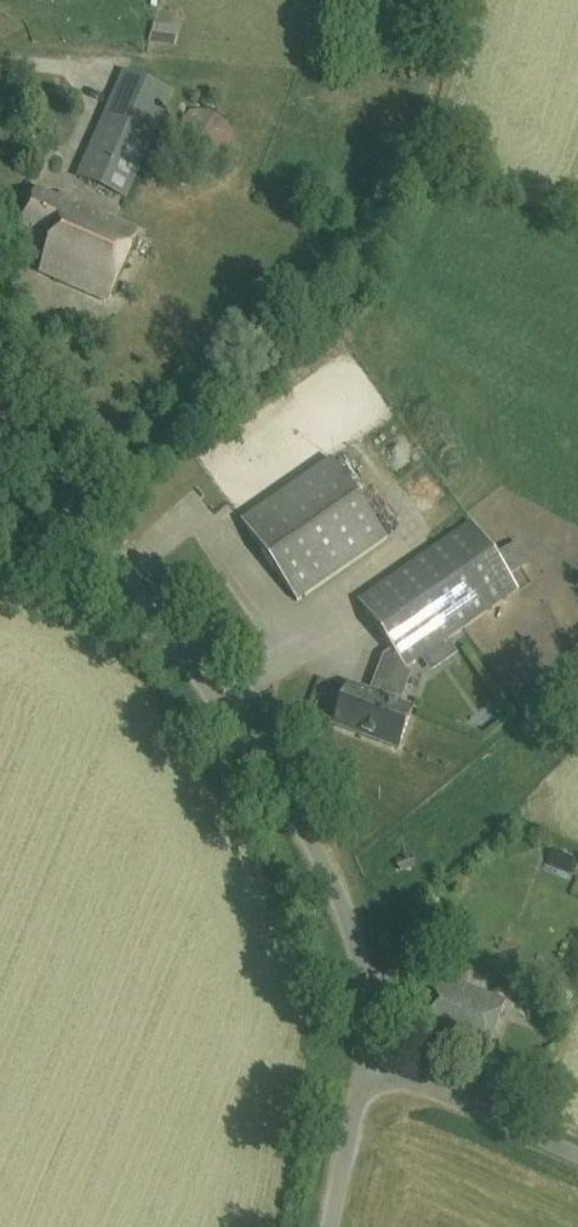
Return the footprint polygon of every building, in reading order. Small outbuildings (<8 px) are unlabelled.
[(168,103),(122,82),(81,176),(127,196),(168,103)] [(235,138),(219,113),(190,113),(176,139),(191,163),(220,162),(235,138)] [(76,207),(38,191),(19,234),(52,249),(42,272),(111,302),(141,233),(77,205),(76,207)] [(388,541),(331,459),(241,522),(298,603),(388,541)] [(406,669),(520,590),(472,522),(359,601),(394,650),(406,669)] [(518,576),(538,563),(524,543),(505,556),(518,576)] [(384,692),(381,698),(370,694),(351,686),(336,725),(400,750),(414,711),(395,703),(397,697),(384,692)] [(556,852),(555,870),(574,871),(575,853),(556,852)] [(506,1001),(440,977),(417,1039),(483,1064),(506,1001)]
